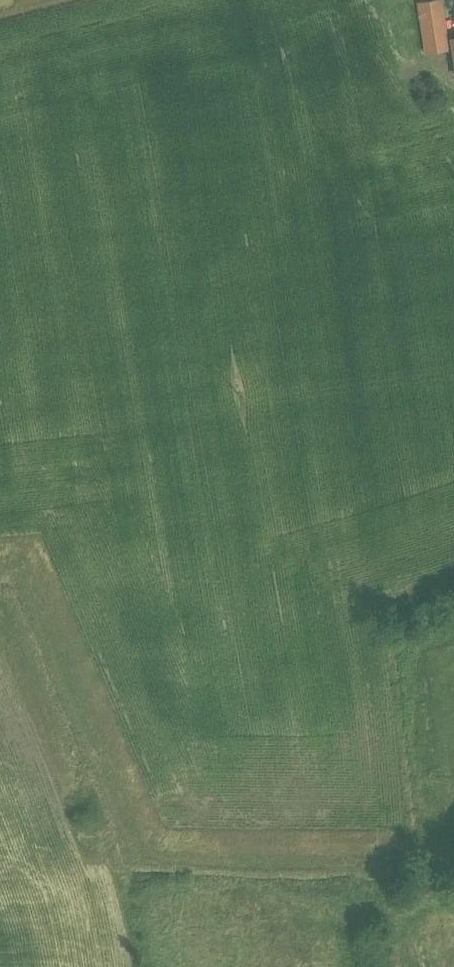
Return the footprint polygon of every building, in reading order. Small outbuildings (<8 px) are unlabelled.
[(419,1),(427,52),(449,49),(441,0),(423,0),(419,1)]
